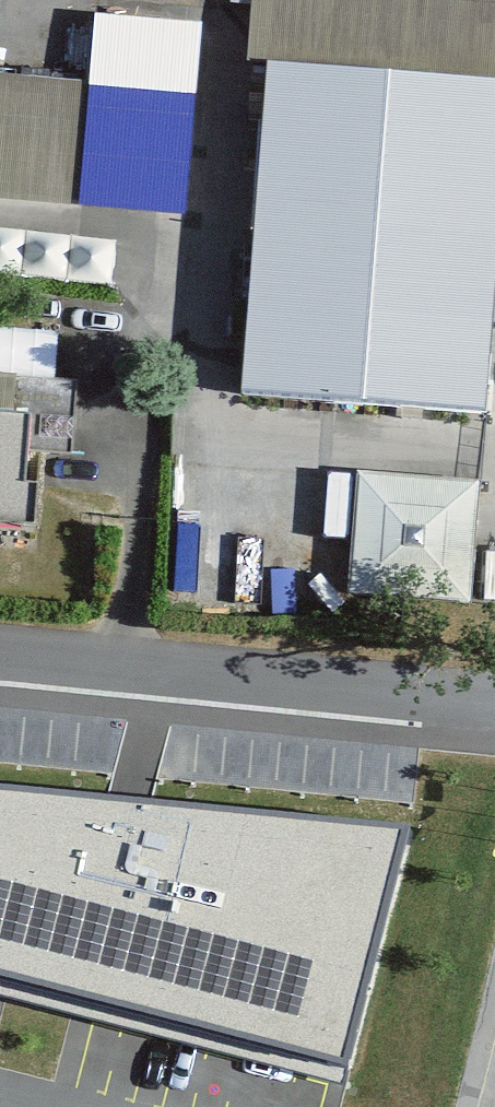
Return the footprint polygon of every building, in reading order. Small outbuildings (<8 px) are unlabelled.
[(0,72),(0,211),(194,219),(202,19),(96,15),(93,76),(0,72)] [(284,58),(263,393),(494,407),(494,71),(284,58)] [(114,279),(116,236),(0,229),(0,273),(114,279)] [(36,522),(41,450),(71,452),(76,377),(51,376),(53,335),(0,331),(0,520),(36,522)] [(480,592),(485,479),(362,474),(358,587),(480,592)] [(348,1067),(411,825),(0,784),(0,975),(348,1067)]
